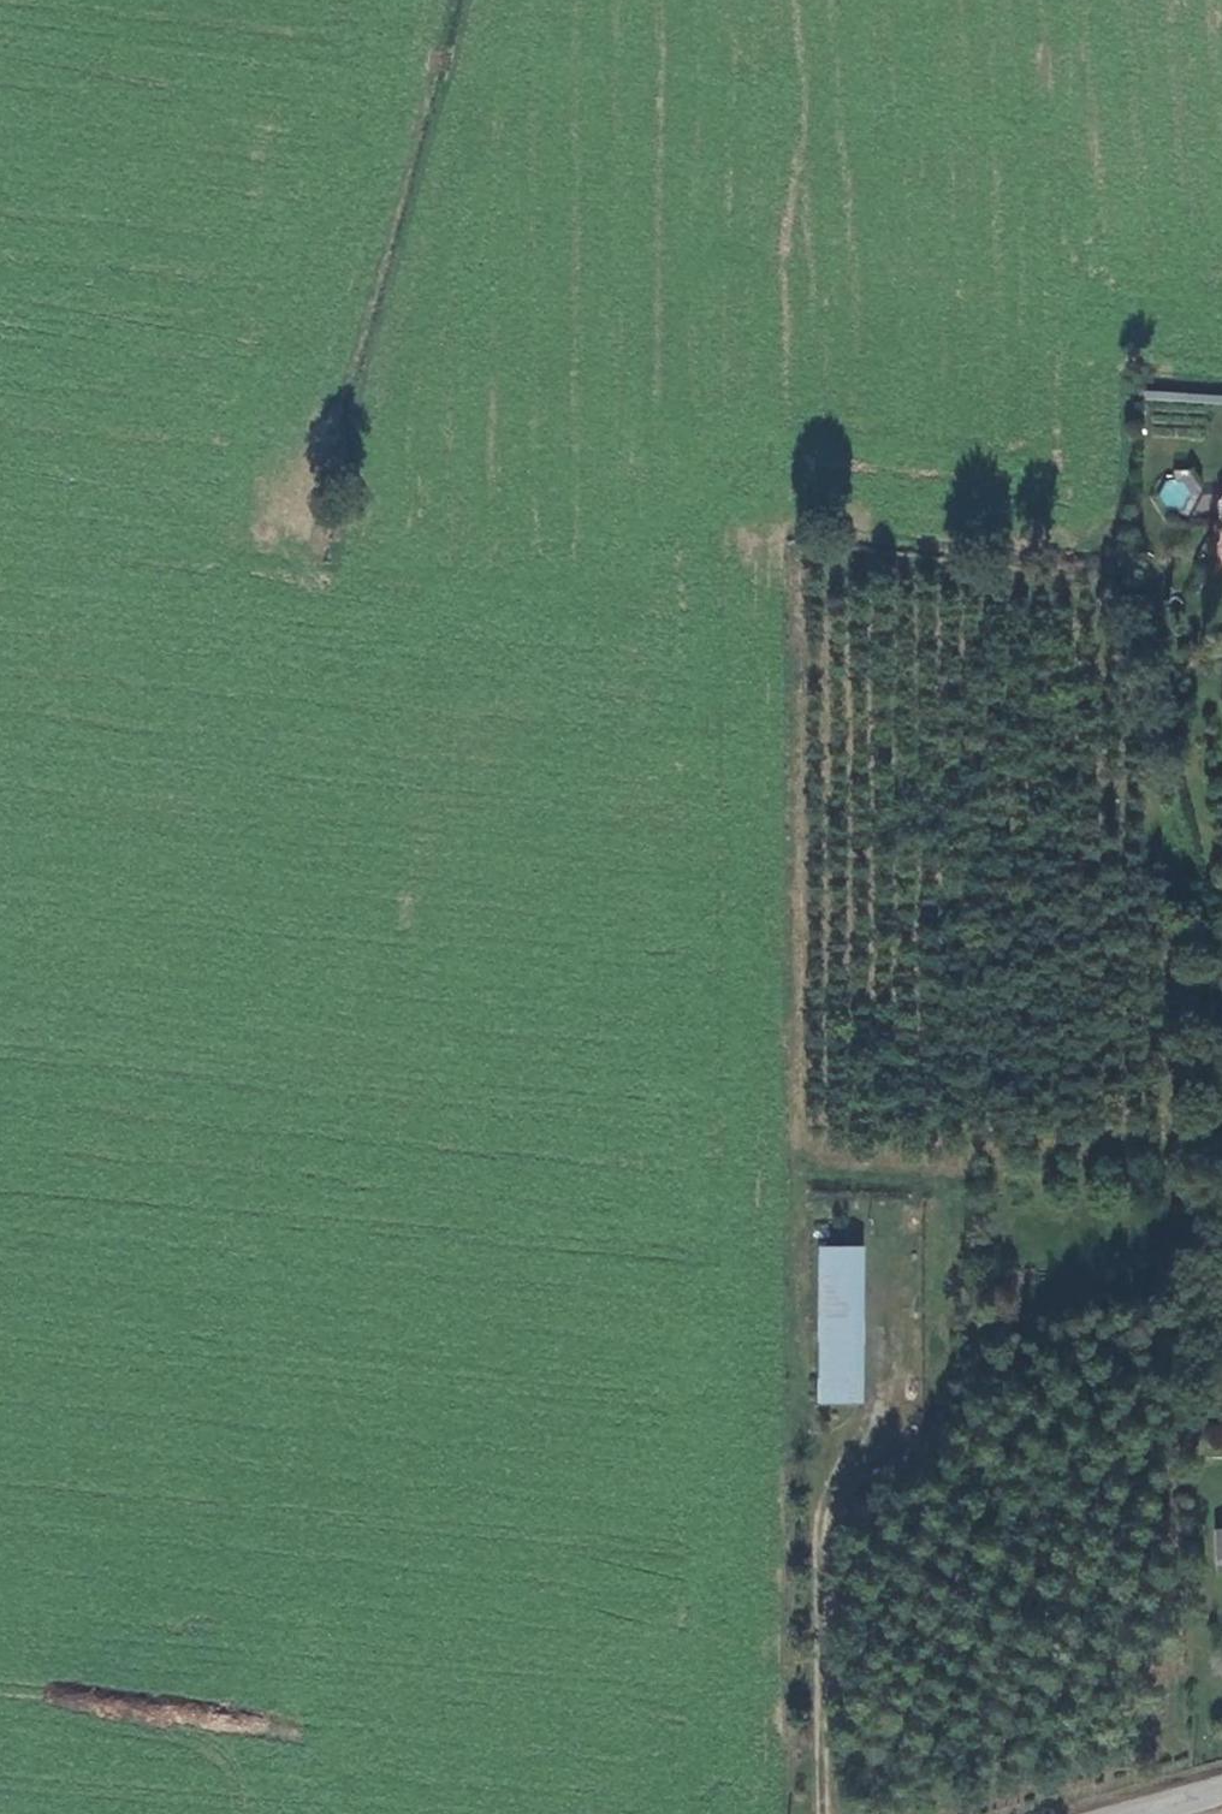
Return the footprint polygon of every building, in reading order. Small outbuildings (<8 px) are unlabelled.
[(848,1405),(849,1249),(816,1249),(815,1404),(848,1405)] [(856,1249),(849,1249),(848,1405),(856,1405),(856,1249)]
